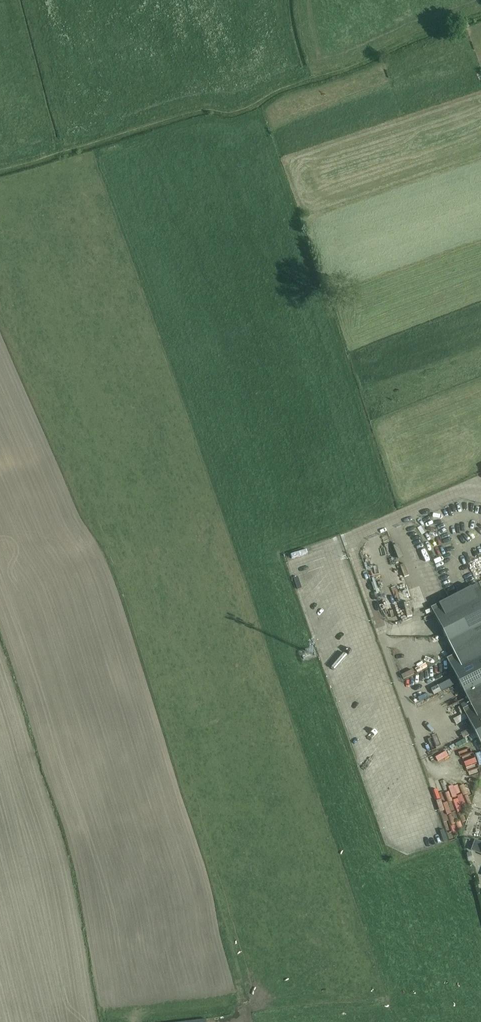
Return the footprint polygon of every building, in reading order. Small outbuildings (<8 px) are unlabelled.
[(464,691),(471,704),(463,708),(480,743),(480,590),(477,583),(431,607),(455,654),(447,658),(464,691)] [(346,657),(327,677),(332,681),(351,661),(346,657)] [(413,680),(427,676),(426,672),(411,676),(413,680)] [(431,689),(434,695),(453,685),(450,680),(431,689)] [(361,702),(365,706),(370,702),(365,697),(361,702)] [(360,760),(379,740),(374,735),(355,755),(360,760)] [(359,765),(364,769),(382,748),(377,744),(359,765)] [(463,753),(471,795),(477,794),(475,782),(479,781),(477,773),(480,773),(478,760),(480,760),(479,755),(474,756),(473,751),(463,753)] [(455,788),(459,800),(451,802),(456,818),(455,818),(458,825),(466,822),(463,814),(467,813),(459,786),(455,788)] [(474,840),(471,851),(480,854),(480,843),(474,840)]
